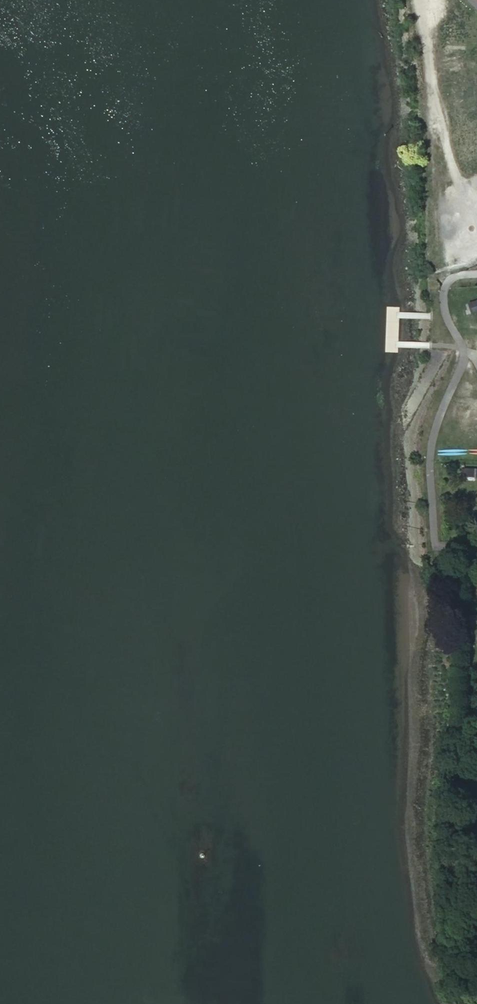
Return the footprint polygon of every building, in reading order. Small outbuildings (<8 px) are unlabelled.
[(465,296),(467,306),(476,304),(476,300),(475,293),(465,296)] [(461,477),(476,478),(476,468),(462,468),(461,477)] [(465,799),(463,789),(456,790),(457,800),(465,799)]
